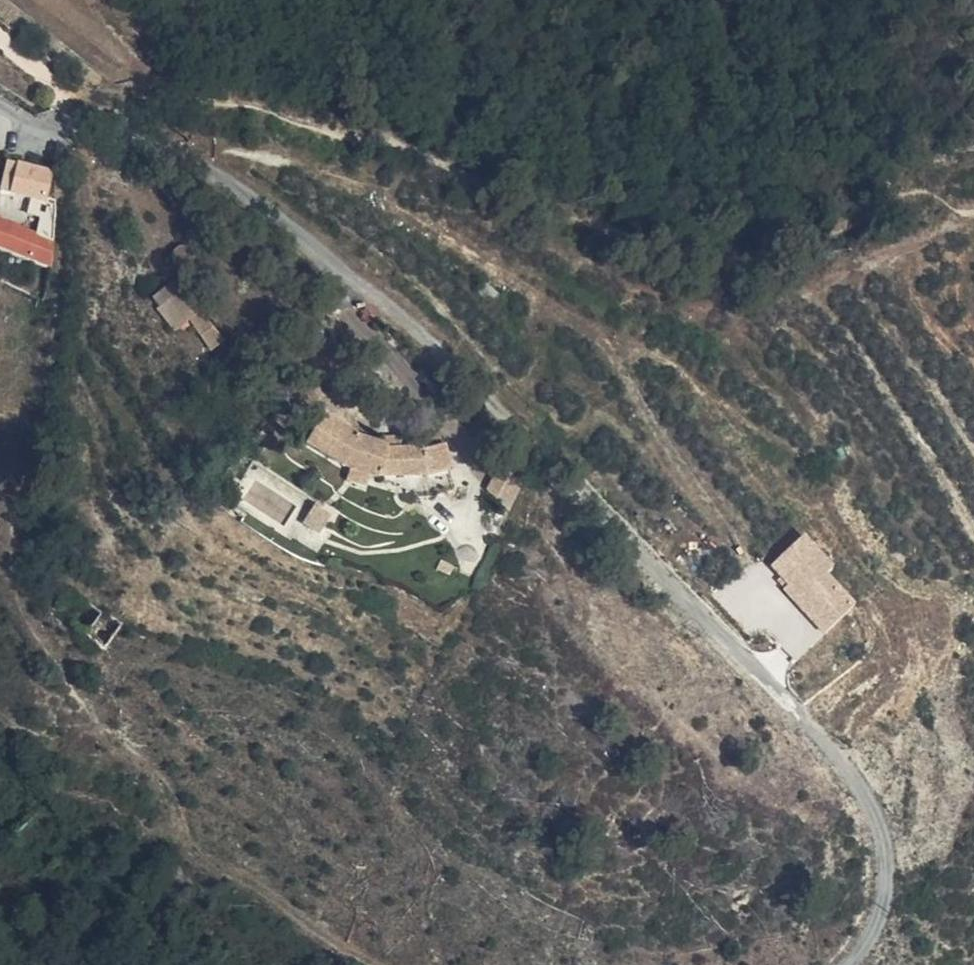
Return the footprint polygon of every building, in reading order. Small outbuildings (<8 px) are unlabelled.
[(54,169),(8,158),(0,189),(47,201),(54,169)] [(53,256),(60,209),(42,205),(39,228),(0,214),(0,234),(53,256)] [(53,256),(0,234),(0,242),(52,264),(53,256)] [(174,295),(168,285),(143,299),(163,338),(180,329),(198,365),(215,356),(196,321),(193,322),(178,293),(174,295)] [(364,432),(325,411),(308,444),(347,465),(386,475),(429,475),(456,467),(447,441),(423,446),(388,444),(364,432)] [(502,464),(489,487),(511,508),(524,482),(502,464)] [(316,504),(305,522),(322,532),(333,514),(316,504)] [(787,589),(826,631),(856,603),(828,573),(836,566),(808,536),(776,566),(793,583),(787,589)] [(78,597),(55,617),(108,657),(126,638),(78,597)]
